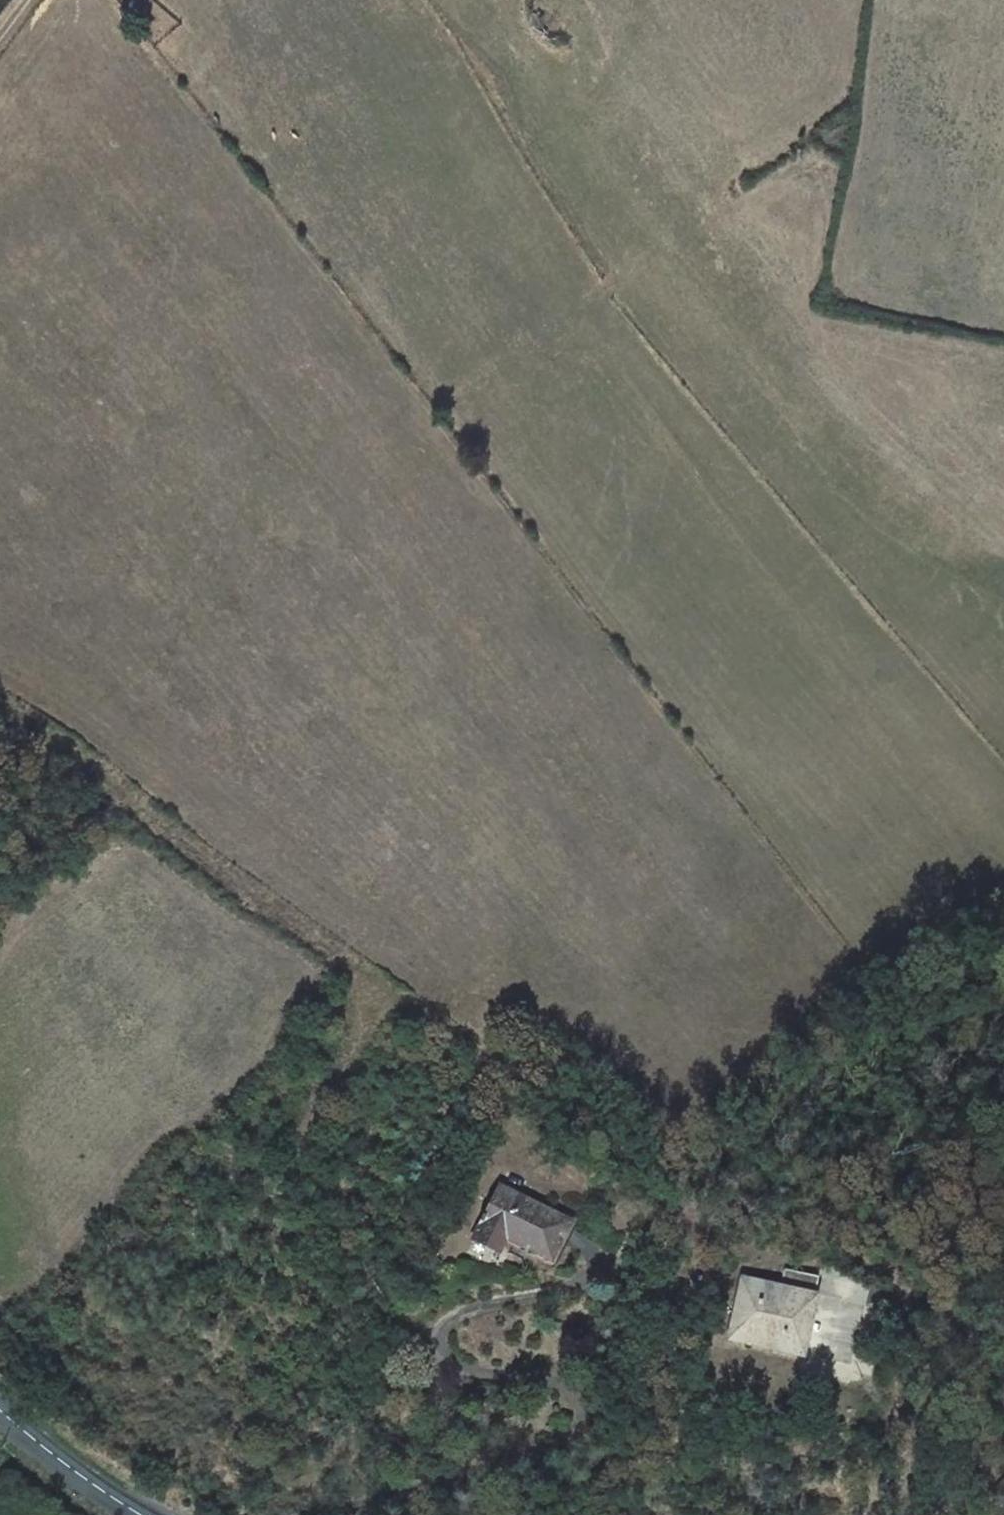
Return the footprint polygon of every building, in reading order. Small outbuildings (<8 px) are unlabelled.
[(499,1196),(474,1253),(504,1265),(510,1251),(553,1269),(571,1227),(499,1196)] [(808,1362),(827,1288),(796,1277),(790,1297),(746,1287),(732,1344),(808,1362)]
